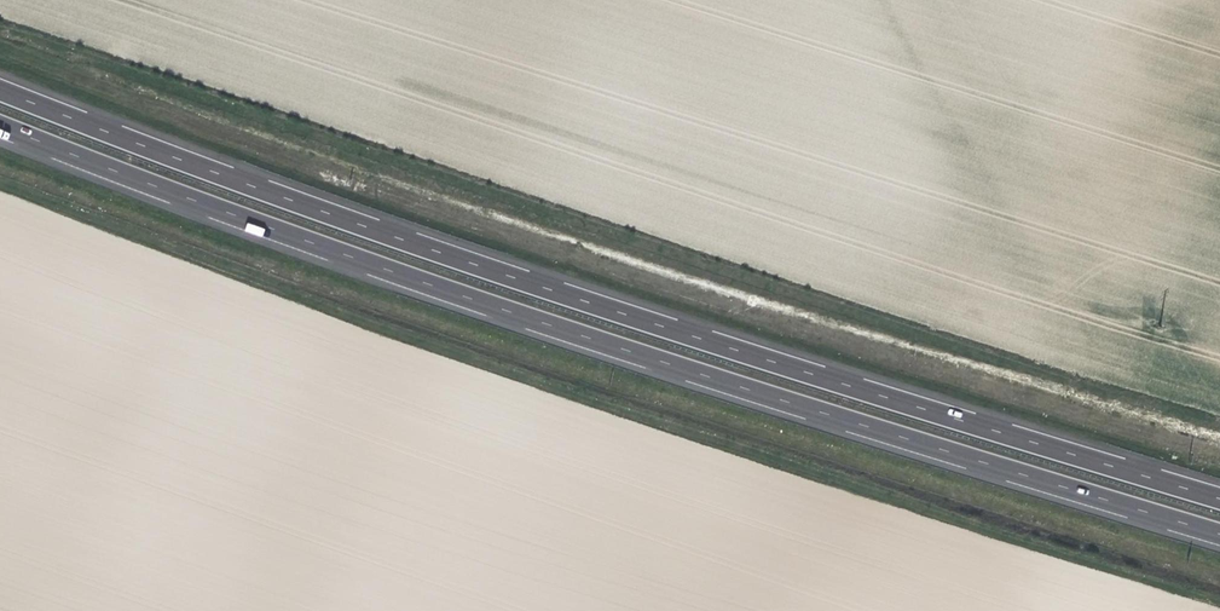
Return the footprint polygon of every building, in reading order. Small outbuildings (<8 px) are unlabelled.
[(247,223),(245,232),(263,236),(265,228),(247,223)]
